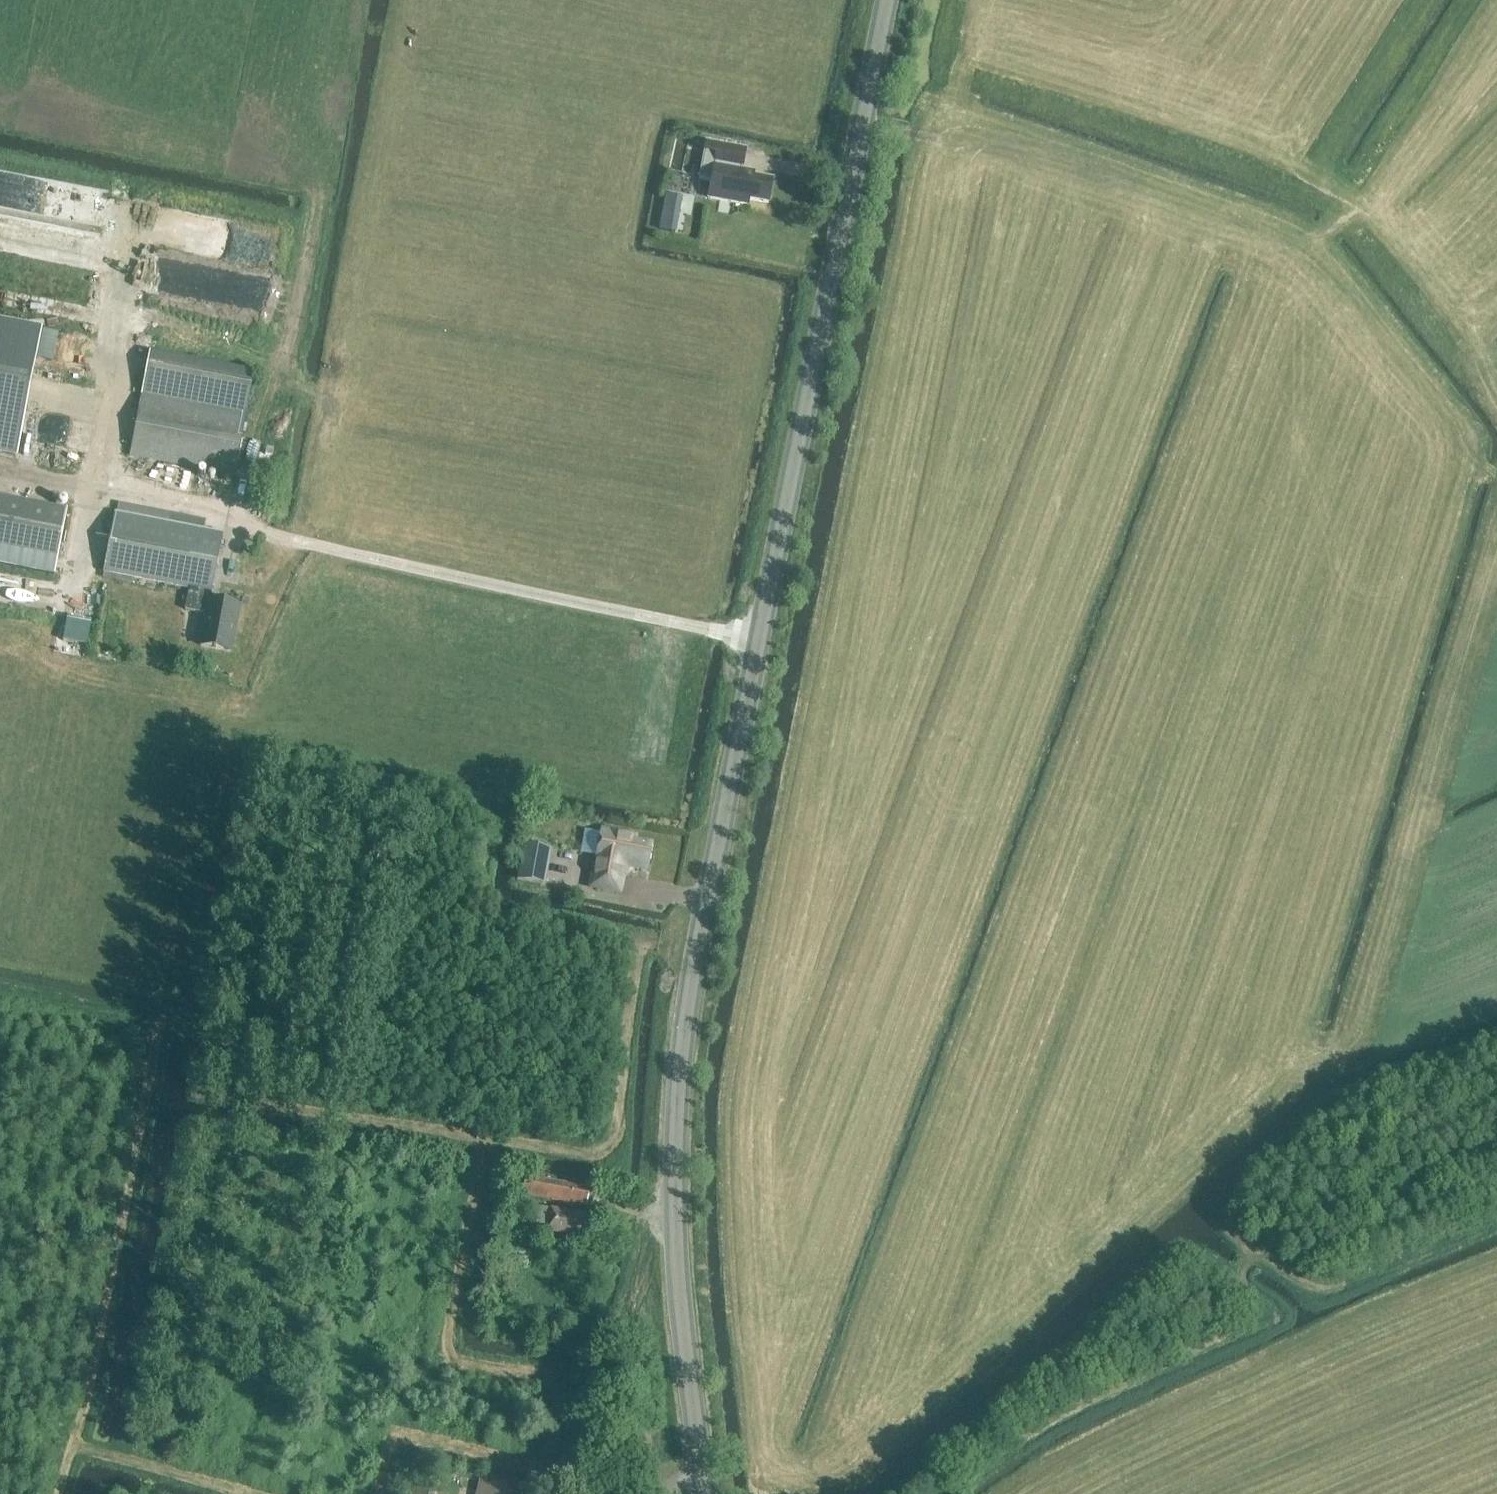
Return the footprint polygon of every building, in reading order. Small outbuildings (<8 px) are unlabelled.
[(768,204),(772,182),(752,178),(753,173),(741,171),(745,151),(705,144),(698,179),(711,182),(708,198),(747,206),(748,200),(768,204)] [(665,193),(661,211),(678,214),(681,196),(665,193)] [(19,440),(41,326),(0,318),(0,436),(19,440)] [(234,476),(246,414),(253,374),(149,353),(129,456),(234,476)] [(68,510),(0,497),(0,547),(59,559),(68,510)] [(171,514),(119,505),(118,513),(115,512),(103,579),(121,582),(122,578),(189,591),(185,611),(205,615),(199,648),(233,655),(243,606),(212,600),(225,533),(170,523),(171,514)] [(63,643),(91,644),(92,619),(64,618),(63,643)] [(648,864),(652,846),(635,843),(636,837),(600,831),(590,888),(619,893),(623,876),(625,876),(626,866),(642,869),(643,863),(648,864)] [(551,850),(522,845),(516,881),(545,886),(551,850)] [(585,1207),(588,1190),(525,1178),(521,1195),(585,1207)] [(549,1210),(539,1209),(536,1224),(547,1226),(545,1232),(580,1238),(583,1221),(577,1220),(578,1215),(550,1210),(549,1210)] [(436,1487),(414,1482),(411,1493),(434,1493),(436,1487)] [(507,1489),(482,1484),(480,1493),(506,1493),(507,1489)]
